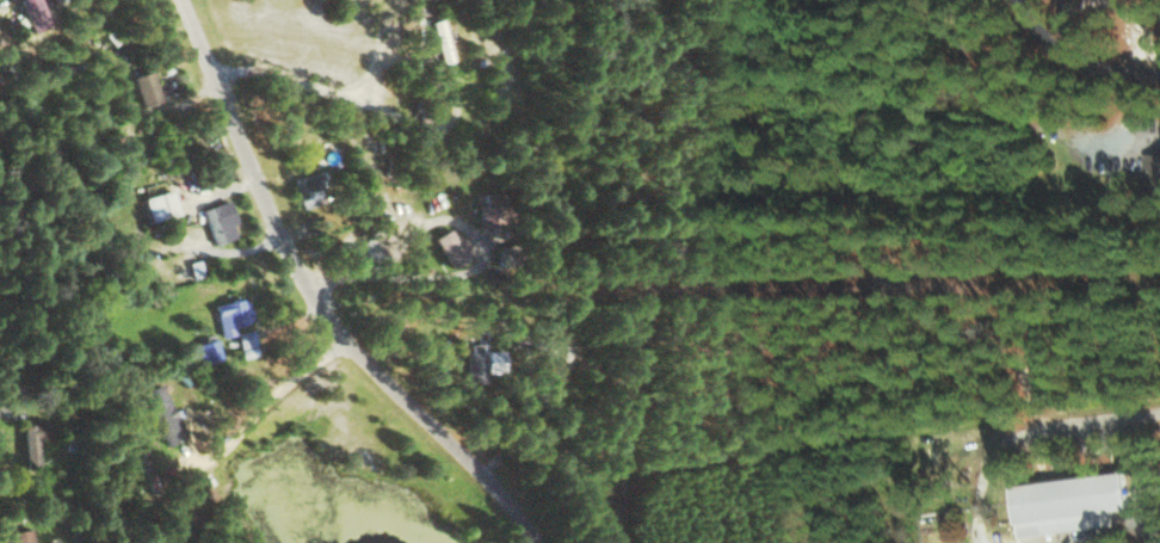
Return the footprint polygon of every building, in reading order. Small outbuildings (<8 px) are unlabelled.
[(44,0),(23,0),(32,33),(52,28),(44,0)] [(60,75),(76,70),(73,58),(56,62),(60,75)] [(143,106),(163,100),(153,70),(133,77),(143,106)] [(1159,190),(1159,154),(1145,154),(1145,190),(1159,190)] [(295,178),(304,208),(331,200),(322,170),(295,178)] [(150,219),(179,214),(176,190),(146,194),(150,219)] [(236,236),(232,224),(237,222),(230,199),(203,207),(215,242),(236,236)] [(454,267),(476,254),(464,235),(458,239),(452,227),(436,237),(454,267)] [(223,336),(236,334),(235,324),(254,321),(249,297),(216,303),(223,336)] [(243,358),(259,354),(253,329),(238,332),(243,358)] [(193,344),(198,364),(222,358),(218,338),(193,344)] [(468,342),(469,381),(489,381),(489,368),(506,368),(506,349),(488,350),(488,342),(468,342)] [(184,438),(165,384),(145,391),(164,445),(184,438)] [(39,437),(47,437),(46,422),(24,423),(25,463),(40,463),(39,437)] [(1114,525),(1113,510),(1132,508),(1128,471),(1015,483),(1020,535),(1114,525)] [(14,542),(35,542),(32,527),(12,531),(14,542)]
